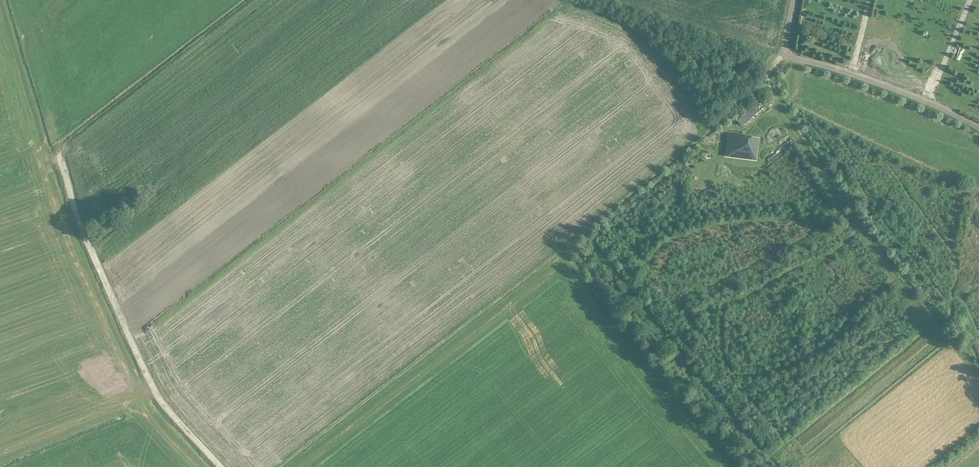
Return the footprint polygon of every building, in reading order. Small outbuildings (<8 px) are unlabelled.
[(758,106),(753,100),(731,119),(736,125),(758,106)] [(758,138),(730,135),(728,153),(755,156),(758,138)]
